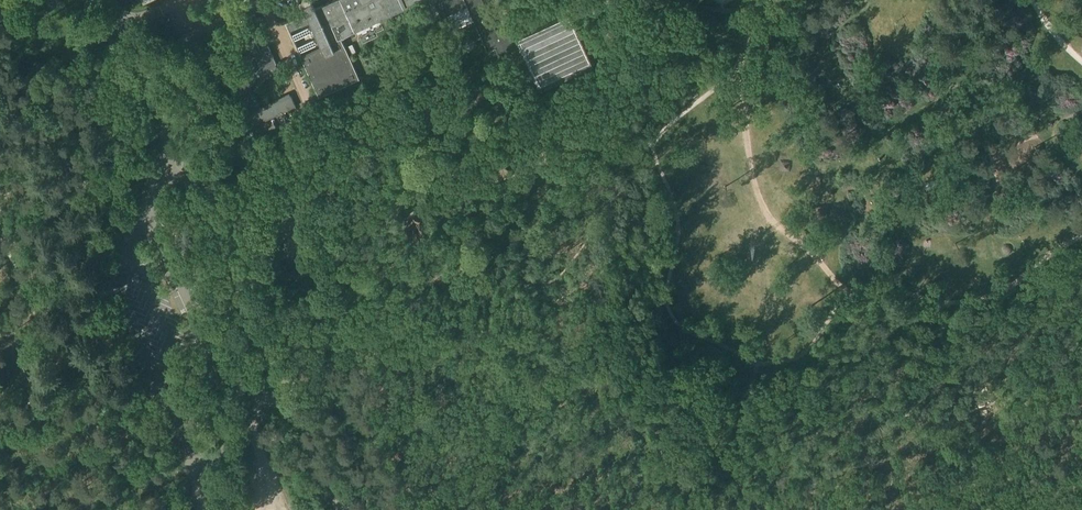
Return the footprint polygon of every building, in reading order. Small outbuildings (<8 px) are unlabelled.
[(46,2),(47,5),(49,7),(50,8),(51,8),(54,8),(55,7),(57,4),(58,3),(59,3),(59,4),(60,5),(61,4),(61,3),(60,2),(58,1),(60,0),(46,0),(46,2)] [(314,10),(311,3),(301,7),(304,15),(298,17),(313,51),(301,56),(319,96),(358,79),(340,38),(426,0),(337,0),(314,10)] [(441,17),(467,5),(488,50),(495,47),(502,64),(524,54),(539,88),(592,64),(569,14),(517,38),(512,26),(497,33),(482,0),(433,0),(441,17)] [(255,56),(260,68),(253,72),(253,73),(251,74),(247,65),(222,76),(227,87),(236,83),(249,111),(247,112),(254,126),(294,108),(293,107),(288,94),(260,106),(258,108),(248,86),(251,85),(279,72),(268,46),(259,50),(249,28),(239,33),(250,58),(255,56)] [(124,245),(119,260),(126,262),(131,248),(124,245)]
